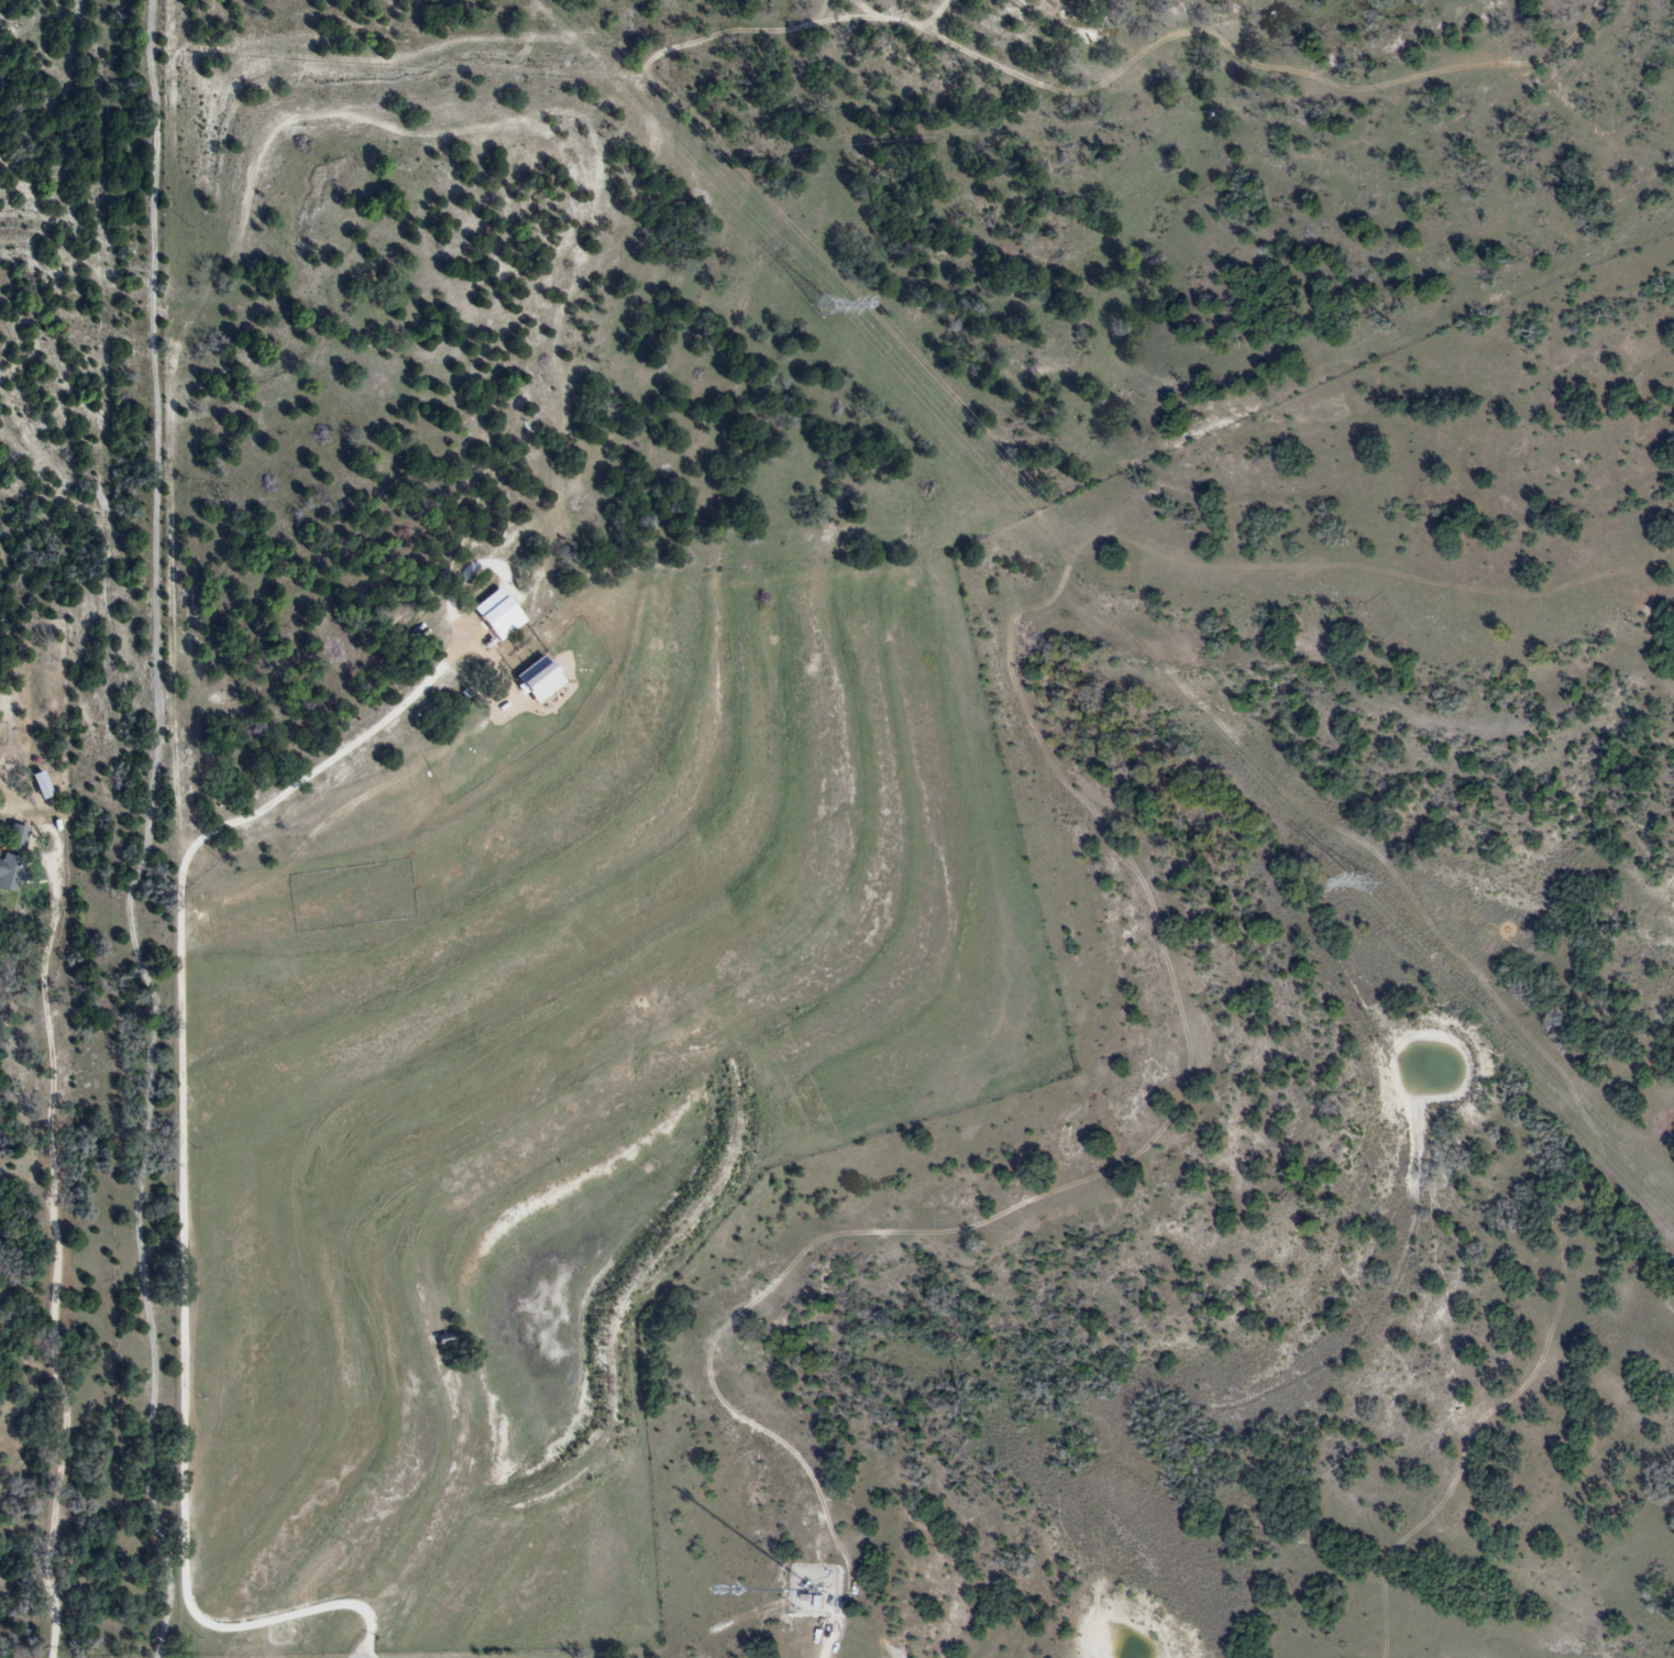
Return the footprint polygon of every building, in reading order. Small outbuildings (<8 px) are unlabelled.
[(536,707),(564,684),(542,657),(514,680),(536,707)] [(30,777),(41,802),(53,797),(42,772),(30,777)] [(5,850),(24,854),(30,830),(11,826),(5,850)] [(24,857),(0,857),(0,892),(23,893),(24,857)]
